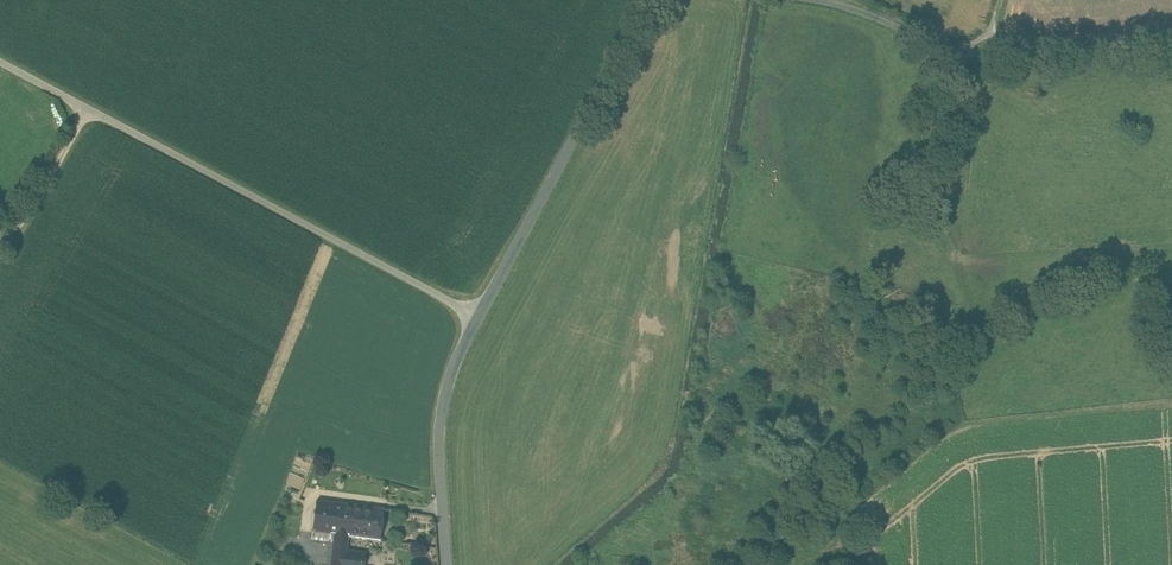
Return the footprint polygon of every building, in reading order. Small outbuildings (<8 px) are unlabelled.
[(336,534),(343,535),(347,505),(318,501),(314,531),(336,534)] [(347,505),(343,535),(349,536),(379,540),(383,510),(347,505)] [(336,534),(314,531),(313,539),(335,542),(336,534)] [(336,534),(335,542),(332,564),(345,564),(347,551),(349,536),(343,535),(336,534)] [(347,551),(345,564),(364,564),(365,553),(347,551)]
